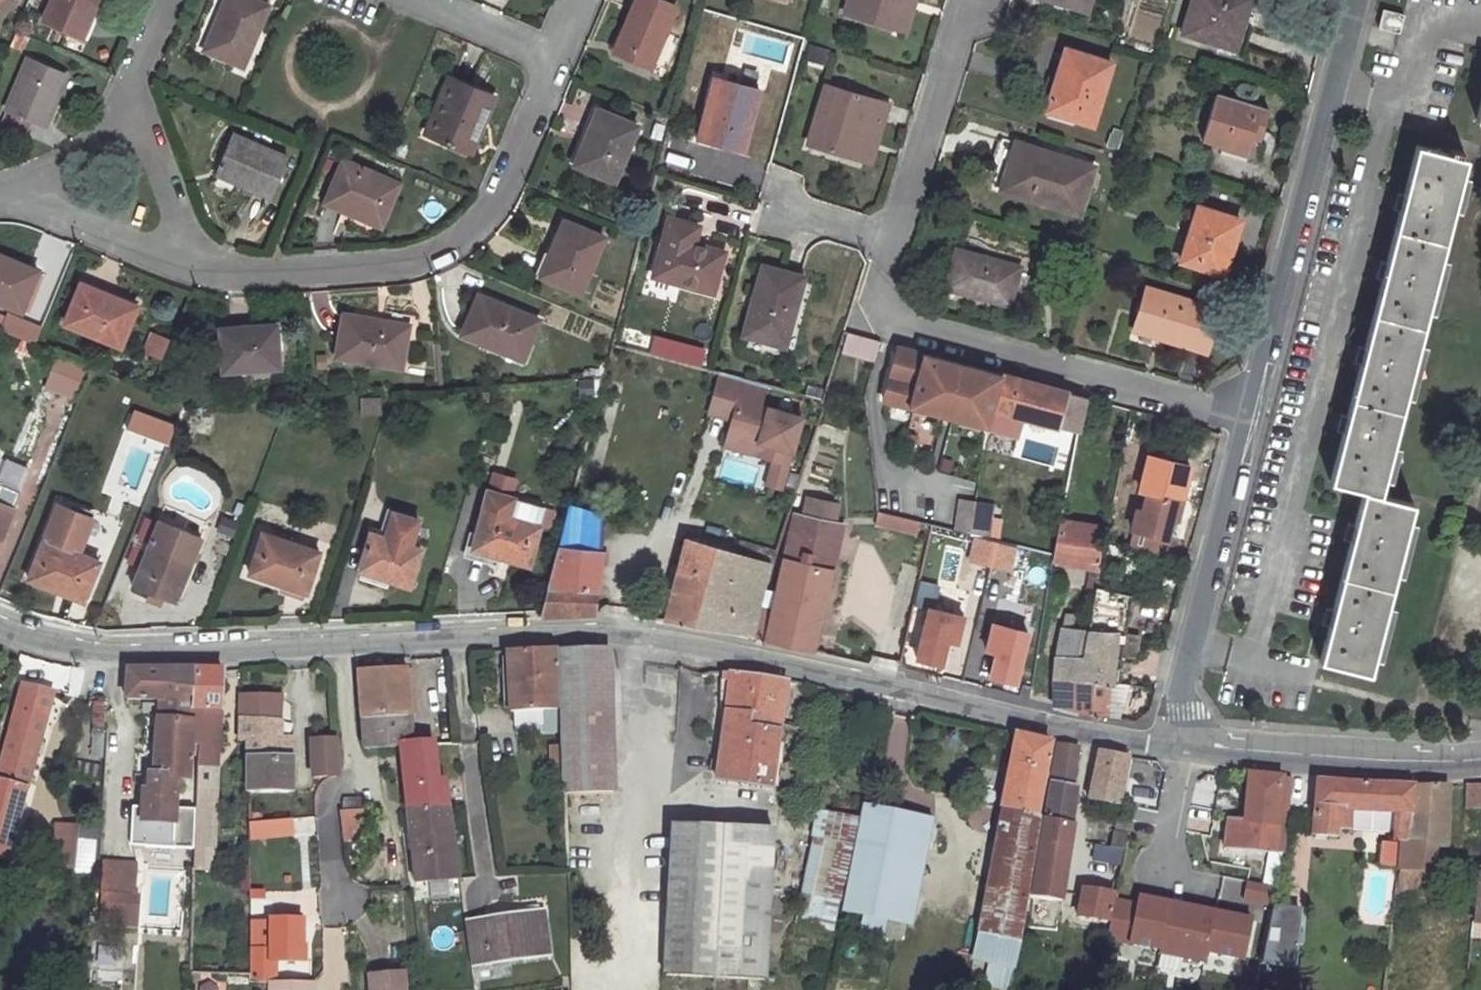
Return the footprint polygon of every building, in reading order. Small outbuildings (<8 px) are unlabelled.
[(42,21),(82,37),(99,0),(51,0),(42,21)] [(219,14),(225,16),(208,52),(242,66),(268,6),(255,0),(225,0),(219,14)] [(614,51),(650,67),(675,6),(662,0),(636,0),(614,51)] [(844,13),(891,27),(899,0),(848,0),(844,13)] [(1087,10),(1090,0),(1054,0),(1087,10)] [(1182,34),(1241,52),(1249,27),(1242,25),(1250,0),(1192,0),(1182,34)] [(1383,10),(1378,28),(1398,33),(1403,15),(1383,10)] [(219,14),(203,50),(208,52),(225,16),(219,14)] [(1077,110),(1074,119),(1092,124),(1112,62),(1066,49),(1049,100),(1077,110)] [(0,122),(0,124),(25,135),(31,119),(45,126),(67,75),(28,58),(0,122)] [(451,78),(427,133),(470,151),(493,96),(451,78)] [(720,135),(718,143),(744,150),(759,90),(713,79),(699,130),(720,135)] [(825,86),(808,144),(856,158),(869,116),(884,121),(888,105),(825,86)] [(1216,94),(1202,140),(1255,156),(1269,110),(1216,94)] [(1049,100),(1045,111),(1074,119),(1077,110),(1049,100)] [(598,110),(574,164),(615,181),(638,125),(598,110)] [(869,116),(856,158),(871,163),(884,121),(869,116)] [(232,134),(215,174),(272,197),(288,158),(232,134)] [(1003,138),(994,163),(1008,167),(1003,182),(1032,192),(1030,198),(1079,213),(1094,167),(1003,138)] [(1340,414),(1336,431),(1342,432),(1329,481),(1363,490),(1379,494),(1465,158),(1416,145),(1404,194),(1398,193),(1394,209),(1399,210),(1386,263),(1380,261),(1375,278),(1382,279),(1364,348),(1359,346),(1354,362),(1360,363),(1346,415),(1340,414)] [(343,160),(325,204),(344,211),(345,207),(382,223),(398,182),(343,160)] [(1236,232),(1230,231),(1234,218),(1197,206),(1181,261),(1221,272),(1226,256),(1229,257),(1236,232)] [(345,207),(344,211),(381,226),(382,223),(345,207)] [(692,244),(683,242),(688,224),(668,218),(652,276),(712,293),(723,252),(692,244)] [(1234,218),(1230,231),(1236,232),(1240,219),(1234,218)] [(553,254),(543,278),(580,292),(603,237),(563,220),(550,252),(553,254)] [(688,224),(683,242),(692,244),(697,226),(688,224)] [(957,250),(947,287),(1009,304),(1019,268),(957,250)] [(550,252),(540,277),(543,278),(553,254),(550,252)] [(21,310),(36,270),(0,256),(0,302),(21,310)] [(762,265),(742,336),(784,348),(796,307),(793,306),(800,276),(762,265)] [(81,283),(65,324),(120,347),(137,305),(81,283)] [(1147,287),(1135,325),(1165,333),(1163,338),(1206,352),(1220,310),(1147,287)] [(479,294),(461,334),(493,348),(494,344),(525,356),(540,320),(479,294)] [(41,326),(7,310),(0,326),(0,327),(33,342),(41,326)] [(408,328),(378,322),(379,319),(343,314),(336,356),(401,367),(408,328)] [(276,324),(219,328),(223,372),(279,368),(276,324)] [(149,330),(142,352),(162,358),(169,336),(149,330)] [(848,333),(842,351),(873,360),(879,342),(848,333)] [(702,365),(706,345),(654,334),(650,354),(702,365)] [(494,344),(493,348),(523,361),(525,356),(494,344)] [(898,346),(881,401),(1018,437),(1024,418),(1078,432),(1085,398),(898,346)] [(58,355),(44,391),(57,396),(59,392),(71,361),(58,355)] [(71,361),(59,392),(73,398),(85,366),(71,361)] [(786,491),(802,410),(763,402),(766,384),(716,374),(707,415),(729,419),(716,479),(758,487),(758,486),(786,491)] [(379,398),(360,398),(361,411),(379,412),(379,398)] [(1135,532),(1132,546),(1164,554),(1172,520),(1177,521),(1187,481),(1145,470),(1140,491),(1147,493),(1142,512),(1137,510),(1132,531),(1135,532)] [(12,510),(19,492),(0,485),(0,505),(12,510)] [(488,490),(472,549),(529,564),(545,506),(488,490)] [(1328,625),(1319,660),(1370,672),(1413,503),(1379,494),(1363,490),(1354,525),(1349,524),(1344,539),(1350,541),(1333,608),(1327,606),(1323,624),(1328,625)] [(807,499),(802,517),(833,525),(839,506),(807,499)] [(0,505),(0,538),(12,510),(0,505)] [(569,505),(548,587),(598,589),(603,550),(599,551),(602,515),(569,505)] [(917,534),(920,520),(879,511),(876,524),(917,534)] [(421,549),(411,546),(418,521),(393,512),(385,536),(372,532),(359,569),(408,586),(421,549)] [(760,609),(753,637),(812,651),(843,527),(833,525),(802,517),(795,515),(771,612),(760,609)] [(44,534),(27,578),(82,600),(98,562),(80,554),(82,549),(73,545),(79,528),(55,517),(48,535),(44,534)] [(976,519),(972,535),(991,540),(994,523),(976,519)] [(1057,554),(1055,562),(1098,569),(1105,525),(1062,520),(1057,554)] [(263,532),(248,573),(281,584),(306,592),(318,555),(295,548),(296,543),(263,532)] [(749,634),(748,637),(753,637),(760,609),(771,562),(776,549),(739,539),(736,552),(686,538),(663,621),(749,634)] [(146,550),(131,585),(149,592),(147,598),(159,602),(161,595),(174,601),(189,568),(146,550)] [(901,564),(894,595),(914,600),(921,569),(901,564)] [(281,584),(278,593),(303,601),(306,592),(281,584)] [(1117,682),(1111,682),(1112,662),(1125,594),(1096,586),(1091,616),(1087,631),(1083,654),(1057,653),(1054,676),(1053,706),(1076,713),(1102,713),(1102,717),(1117,718),(1128,684),(1117,682)] [(548,587),(541,611),(540,617),(595,614),(598,589),(548,587)] [(1125,594),(1112,662),(1111,682),(1117,682),(1133,596),(1125,594)] [(920,633),(959,641),(966,609),(926,601),(920,633)] [(1066,614),(1063,628),(1087,631),(1091,616),(1066,614)] [(1063,628),(1057,653),(1083,654),(1087,631),(1063,628)] [(561,650),(565,794),(613,791),(609,648),(561,650)] [(554,650),(508,652),(508,667),(509,703),(509,711),(515,711),(544,711),(545,732),(557,732),(556,710),(557,710),(554,650)] [(126,669),(125,699),(158,701),(161,700),(161,694),(192,697),(194,670),(126,669)] [(217,767),(221,670),(194,670),(192,697),(161,694),(161,700),(158,701),(157,719),(191,721),(189,741),(197,742),(196,766),(217,767)] [(405,670),(358,673),(361,719),(408,717),(408,714),(410,714),(405,670)] [(724,672),(719,710),(725,711),(730,673),(724,672)] [(725,711),(716,781),(771,788),(771,786),(777,744),(786,681),(730,673),(725,711)] [(0,768),(0,781),(25,788),(27,780),(37,747),(51,692),(22,686),(0,768)] [(95,702),(93,732),(104,732),(104,703),(100,702),(101,702),(103,699),(102,696),(100,695),(97,695),(96,699),(97,701),(97,702),(95,702)] [(280,696),(241,696),(240,740),(247,741),(247,792),(289,792),(292,789),(292,738),(280,737),(280,696)] [(515,711),(516,733),(545,732),(544,711),(515,711)] [(363,748),(400,748),(411,745),(408,717),(361,719),(363,748)] [(157,719),(153,775),(147,775),(146,793),(140,792),(139,824),(172,825),(176,777),(187,778),(189,741),(191,721),(157,719)] [(1018,734),(974,956),(1015,965),(1039,821),(1035,820),(1050,742),(1018,734)] [(339,774),(337,740),(312,741),(313,776),(339,774)] [(1057,743),(1044,819),(1072,825),(1077,789),(1072,787),(1079,748),(1057,743)] [(434,744),(411,745),(400,748),(407,810),(450,809),(447,780),(437,782),(434,744)] [(777,744),(771,786),(779,786),(784,744),(777,744)] [(1099,751),(1088,800),(1119,806),(1129,757),(1099,751)] [(87,764),(85,775),(100,777),(101,767),(87,764)] [(196,766),(193,840),(213,840),(217,767),(196,766)] [(1289,805),(1280,804),(1282,777),(1249,774),(1244,822),(1228,819),(1225,849),(1283,855),(1289,805)] [(1413,785),(1366,784),(1317,779),(1312,834),(1337,837),(1338,828),(1348,829),(1349,810),(1396,812),(1396,832),(1396,840),(1400,840),(1409,840),(1413,785)] [(7,859),(25,788),(0,781),(0,857),(7,859)] [(1400,840),(1397,869),(1431,870),(1434,871),(1437,840),(1447,841),(1448,786),(1413,785),(1409,840),(1400,840)] [(1464,785),(1466,808),(1480,808),(1480,785),(1464,785)] [(353,797),(341,798),(342,813),(353,812),(353,797)] [(920,840),(881,833),(886,810),(862,806),(845,889),(908,901),(920,840)] [(407,810),(410,833),(453,831),(450,809),(407,810)] [(886,810),(881,833),(920,840),(924,818),(886,810)] [(1349,810),(1348,829),(1396,832),(1396,812),(1349,810)] [(353,812),(342,813),(343,828),(364,826),(368,826),(367,812),(353,812)] [(291,817),(261,820),(263,835),(292,832),(291,817)] [(1044,819),(1030,897),(1058,902),(1060,902),(1072,825),(1044,819)] [(250,820),(250,836),(263,835),(261,820),(250,820)] [(55,823),(51,868),(73,870),(77,825),(55,823)] [(672,824),(665,974),(765,979),(773,829),(672,824)] [(77,825),(76,836),(94,838),(95,827),(77,825)] [(364,826),(343,828),(344,841),(365,839),(364,826)] [(410,833),(416,883),(458,880),(453,831),(410,833)] [(1112,834),(1109,847),(1121,850),(1124,850),(1128,835),(1112,834)] [(76,836),(73,870),(92,872),(94,838),(76,836)] [(813,837),(801,893),(838,900),(850,845),(813,837)] [(193,840),(192,869),(213,870),(215,841),(193,840)] [(1095,844),(1093,859),(1119,865),(1121,850),(1109,847),(1095,844)] [(1397,869),(1394,897),(1429,898),(1431,870),(1397,869)] [(250,889),(249,898),(263,897),(263,890),(250,889)] [(845,889),(841,909),(911,924),(915,903),(845,889)] [(1082,889),(1079,918),(1107,922),(1112,894),(1082,889)] [(1030,897),(1028,908),(1056,913),(1058,902),(1030,897)] [(1272,908),(1261,964),(1294,968),(1299,912),(1272,908)] [(541,912),(468,923),(475,965),(547,953),(541,912)] [(269,920),(269,947),(250,947),(249,947),(249,960),(274,960),(302,961),(301,917),(269,918),(269,920)] [(269,920),(250,921),(250,947),(269,947),(269,920)] [(268,980),(274,980),(274,960),(249,960),(249,979),(268,980)] [(371,989),(405,989),(404,975),(370,979),(371,989)] [(268,989),(312,989),(312,980),(274,980),(268,980),(268,989)]
